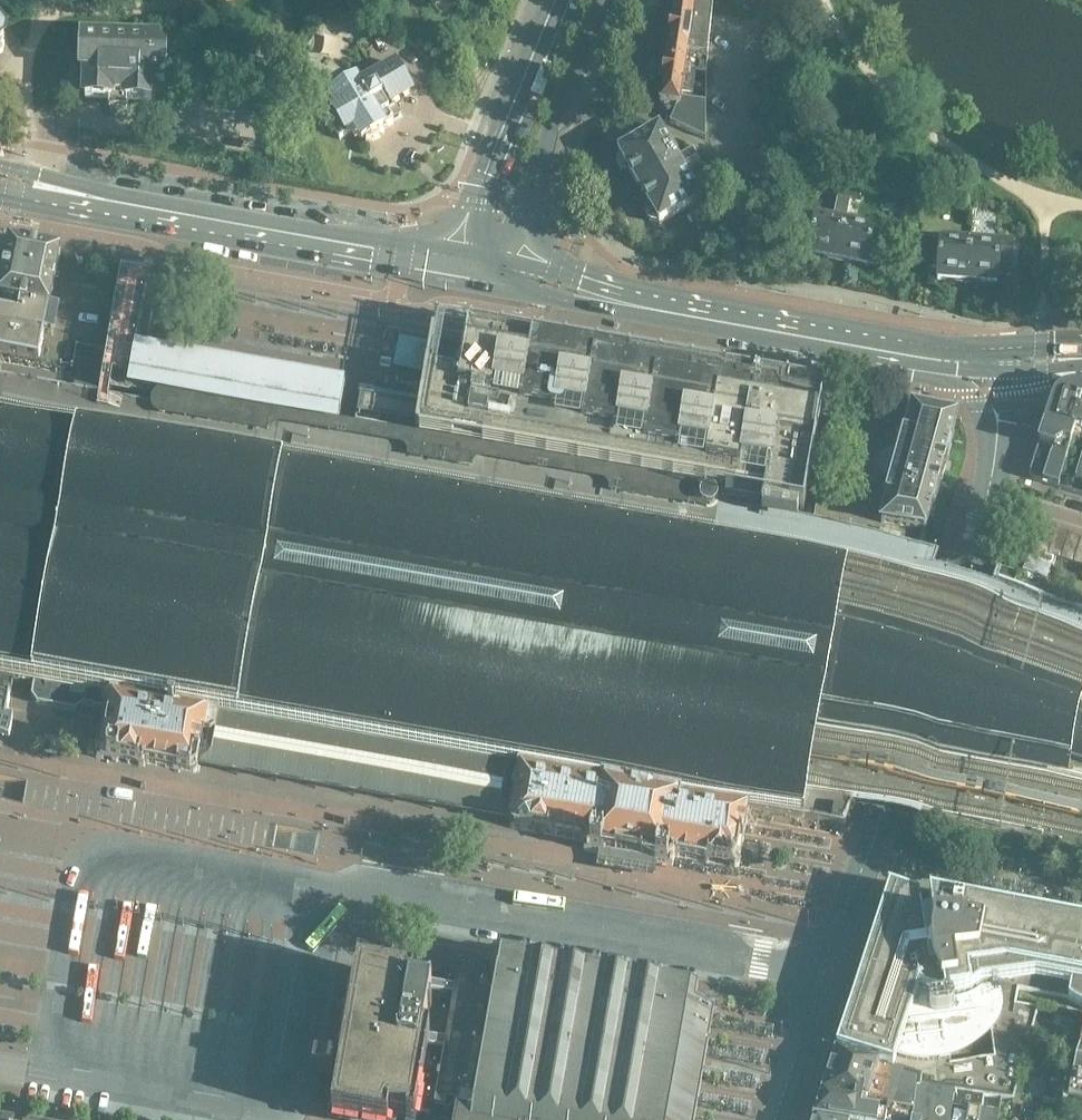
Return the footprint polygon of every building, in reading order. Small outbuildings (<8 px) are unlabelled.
[(676,2),(673,22),(671,22),(671,25),(667,26),(666,33),(669,36),(669,39),(670,39),(668,52),(689,55),(707,58),(713,2),(708,0),(691,0),(689,4),(676,2)] [(80,49),(80,64),(83,64),(83,72),(86,73),(85,98),(112,99),(113,96),(126,96),(126,100),(153,101),(153,85),(166,85),(167,52),(163,49),(163,43),(84,40),(84,49),(80,49)] [(707,58),(668,52),(667,65),(665,65),(665,68),(661,69),(660,76),(663,79),(663,82),(664,82),(661,103),(664,103),(664,106),(674,107),(674,105),(677,105),(670,122),(705,139),(706,74),(707,58)] [(358,78),(330,95),(333,99),(321,106),(341,141),(345,138),(346,139),(354,134),(362,146),(389,130),(387,127),(395,122),(390,114),(396,110),(390,102),(410,90),(394,63),(361,82),(358,78)] [(659,131),(619,154),(620,156),(617,164),(622,171),(630,173),(640,191),(699,159),(693,148),(675,158),(659,131)] [(707,172),(699,159),(640,191),(649,206),(646,214),(651,221),(659,223),(660,224),(700,201),(689,182),(707,172)] [(852,191),(843,190),(841,198),(850,200),(852,191)] [(861,193),(852,191),(850,200),(860,202),(861,193)] [(956,204),(942,201),(940,213),(954,215),(956,204)] [(809,254),(838,260),(846,222),(816,216),(809,254)] [(846,222),(838,260),(868,265),(872,248),(877,249),(881,230),(846,222)] [(958,235),(957,240),(941,238),(938,278),(968,280),(971,236),(958,235)] [(971,236),(968,280),(998,283),(999,273),(1011,274),(1012,267),(1016,267),(1018,247),(1013,246),(1013,239),(971,236)] [(0,283),(0,326),(42,334),(58,251),(8,242),(0,283)] [(234,396),(233,406),(338,425),(345,386),(260,371),(261,368),(241,365),(199,357),(147,348),(160,275),(140,271),(119,268),(104,350),(98,386),(151,395),(154,381),(234,396)] [(0,326),(0,353),(37,360),(42,334),(0,326)] [(818,398),(820,388),(708,369),(467,326),(467,333),(469,334),(466,349),(438,344),(434,362),(438,363),(437,373),(433,373),(434,369),(430,368),(424,403),(361,392),(356,422),(484,444),(736,491),(734,504),(764,510),(763,519),(797,525),(798,516),(804,517),(805,510),(808,489),(814,456),(821,414),(819,414),(822,398),(818,398)] [(396,366),(428,369),(430,340),(398,337),(396,366)] [(13,680),(34,684),(32,696),(38,704),(77,709),(85,704),(109,708),(101,756),(108,757),(109,761),(123,764),(133,766),(139,767),(141,765),(192,773),(199,768),(205,736),(211,738),(217,733),(220,716),(236,719),(240,720),(519,768),(511,817),(510,823),(509,827),(511,830),(585,843),(584,850),(586,851),(598,854),(608,855),(628,859),(646,862),(656,864),(671,867),(673,865),(675,858),(735,869),(737,868),(739,866),(740,864),(749,810),(772,814),(804,820),(805,819),(843,826),(848,801),(875,741),(1069,775),(1071,760),(1075,760),(1081,762),(1081,706),(1081,704),(1081,699),(1081,689),(993,657),(912,632),(912,631),(939,550),(842,526),(799,517),(797,525),(763,519),(764,511),(721,503),(720,495),(714,491),(692,487),(609,472),(355,427),(338,425),(233,406),(192,399),(161,394),(154,400),(151,406),(60,389),(0,379),(0,678),(13,680)] [(1044,429),(1039,445),(1055,450),(1055,449),(1063,445),(1070,446),(1076,428),(1081,407),(1081,388),(1077,386),(1075,391),(1072,390),(1068,391),(1064,392),(1061,393),(1058,395),(1056,397),(1054,400),(1044,429)] [(888,497),(882,522),(926,529),(957,417),(913,407),(905,435),(903,434),(899,451),(898,451),(889,452),(882,457),(880,466),(883,474),(891,479),(887,496),(888,497)] [(1076,428),(1073,437),(1081,440),(1081,407),(1076,428)] [(1055,450),(1039,445),(1029,474),(1032,480),(1058,487),(1070,446),(1063,445),(1055,449),(1055,450)] [(1067,489),(1071,480),(1062,477),(1059,487),(1067,489)] [(1044,525),(1031,520),(1022,546),(1035,550),(1044,525)] [(1057,529),(1044,525),(1035,550),(1048,554),(1057,529)] [(1069,534),(1057,529),(1048,554),(1061,559),(1069,534)] [(1069,534),(1061,559),(1073,563),(1081,538),(1069,534)] [(1073,563),(1081,566),(1081,538),(1073,563)] [(0,738),(1,738),(10,740),(11,736),(12,732),(13,729),(14,720),(8,719),(7,718),(11,694),(5,693),(5,695),(0,694),(0,738)] [(220,716),(220,719),(217,734),(211,738),(205,736),(199,768),(510,823),(511,817),(519,768),(247,721),(240,720),(236,719),(220,716)] [(45,737),(43,750),(65,754),(67,741),(45,737)] [(289,1012),(321,829),(160,801),(165,776),(146,773),(100,765),(96,789),(0,773),(0,962),(289,1012)] [(608,855),(598,854),(595,869),(654,879),(656,864),(646,862),(628,859),(608,855)] [(891,889),(837,1052),(893,1069),(893,1067),(921,1076),(920,1087),(954,1092),(983,1096),(1002,1099),(1012,1101),(1014,1101),(1015,1096),(1031,1036),(1038,1008),(1016,1004),(1018,990),(1068,1000),(1070,1001),(1078,1006),(1081,1008),(1081,931),(930,903),(932,914),(925,915),(924,913),(922,909),(920,906),(919,898),(891,889)] [(336,1072),(316,1069),(314,1082),(334,1085),(328,1119),(686,1119),(699,1046),(700,1046),(701,1038),(705,1038),(708,1019),(705,1018),(706,1013),(689,1010),(692,995),(642,986),(642,985),(639,984),(639,985),(622,982),(623,981),(620,981),(620,982),(569,973),(569,972),(567,971),(566,972),(552,970),(552,968),(550,968),(550,969),(501,961),(500,962),(501,962),(499,977),(498,977),(480,974),(479,976),(481,977),(476,1005),(472,1005),(469,1024),(454,1022),(460,988),(463,968),(460,968),(446,966),(447,965),(439,963),(435,966),(433,974),(435,974),(431,988),(353,974),(336,1072)] [(1051,1042),(1055,1026),(1036,1022),(1032,1039),(1051,1042)] [(1070,1080),(1081,1081),(1081,1049),(1079,1049),(1074,1048),(1068,1079),(1070,1080)] [(837,1052),(814,1119),(821,1119),(886,1119),(888,1106),(914,1110),(913,1119),(950,1119),(952,1106),(954,1092),(920,1087),(921,1076),(893,1067),(893,1069),(837,1052)] [(1081,1106),(1081,1081),(1070,1080),(1068,1079),(1051,1076),(1047,1098),(1068,1102),(1068,1104),(1081,1106)] [(981,1110),(983,1096),(954,1092),(952,1106),(981,1110)] [(1012,1101),(1011,1104),(1021,1106),(1023,1097),(1015,1096),(1014,1101),(1012,1101)] [(913,1119),(914,1110),(888,1106),(886,1119),(913,1119)] [(981,1110),(952,1106),(950,1119),(980,1119),(981,1110)] [(1000,1113),(981,1110),(980,1119),(999,1119),(1000,1113)]
